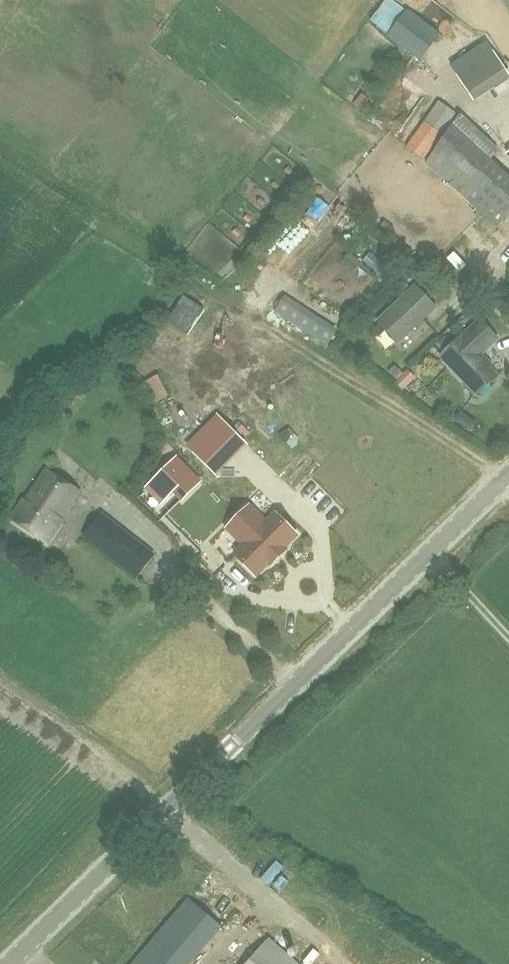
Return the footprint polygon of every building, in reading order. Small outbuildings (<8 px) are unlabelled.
[(409,36),(430,55),(442,42),(421,23),(409,36)] [(457,74),(475,102),(508,79),(508,74),(493,50),(457,74)] [(407,147),(425,160),(427,158),(456,113),(439,101),(407,147)] [(425,160),(498,228),(508,216),(508,177),(491,160),(500,151),(460,115),(440,142),(427,158),(425,160)] [(283,229),(295,241),(306,230),(294,217),(283,229)] [(439,309),(415,285),(375,322),(400,346),(439,309)] [(497,338),(480,320),(441,357),(478,395),(497,376),(489,367),(491,365),(481,354),(497,338)] [(413,368),(401,381),(409,388),(421,375),(413,368)] [(220,419),(191,448),(207,464),(216,455),(223,462),(243,442),(220,419)] [(183,499),(200,482),(177,458),(147,488),(162,502),(174,490),(183,499)] [(61,518),(79,491),(46,468),(25,499),(23,498),(10,518),(47,543),(63,520),(61,518)] [(250,505),(227,528),(244,545),(235,554),(256,576),(269,563),(272,565),(287,550),(285,548),(298,535),(276,513),(267,522),(250,505)] [(102,512),(83,537),(137,579),(156,554),(102,512)] [(230,923),(194,892),(132,963),(195,963),(230,923)] [(245,963),(304,963),(271,935),(245,963)]
